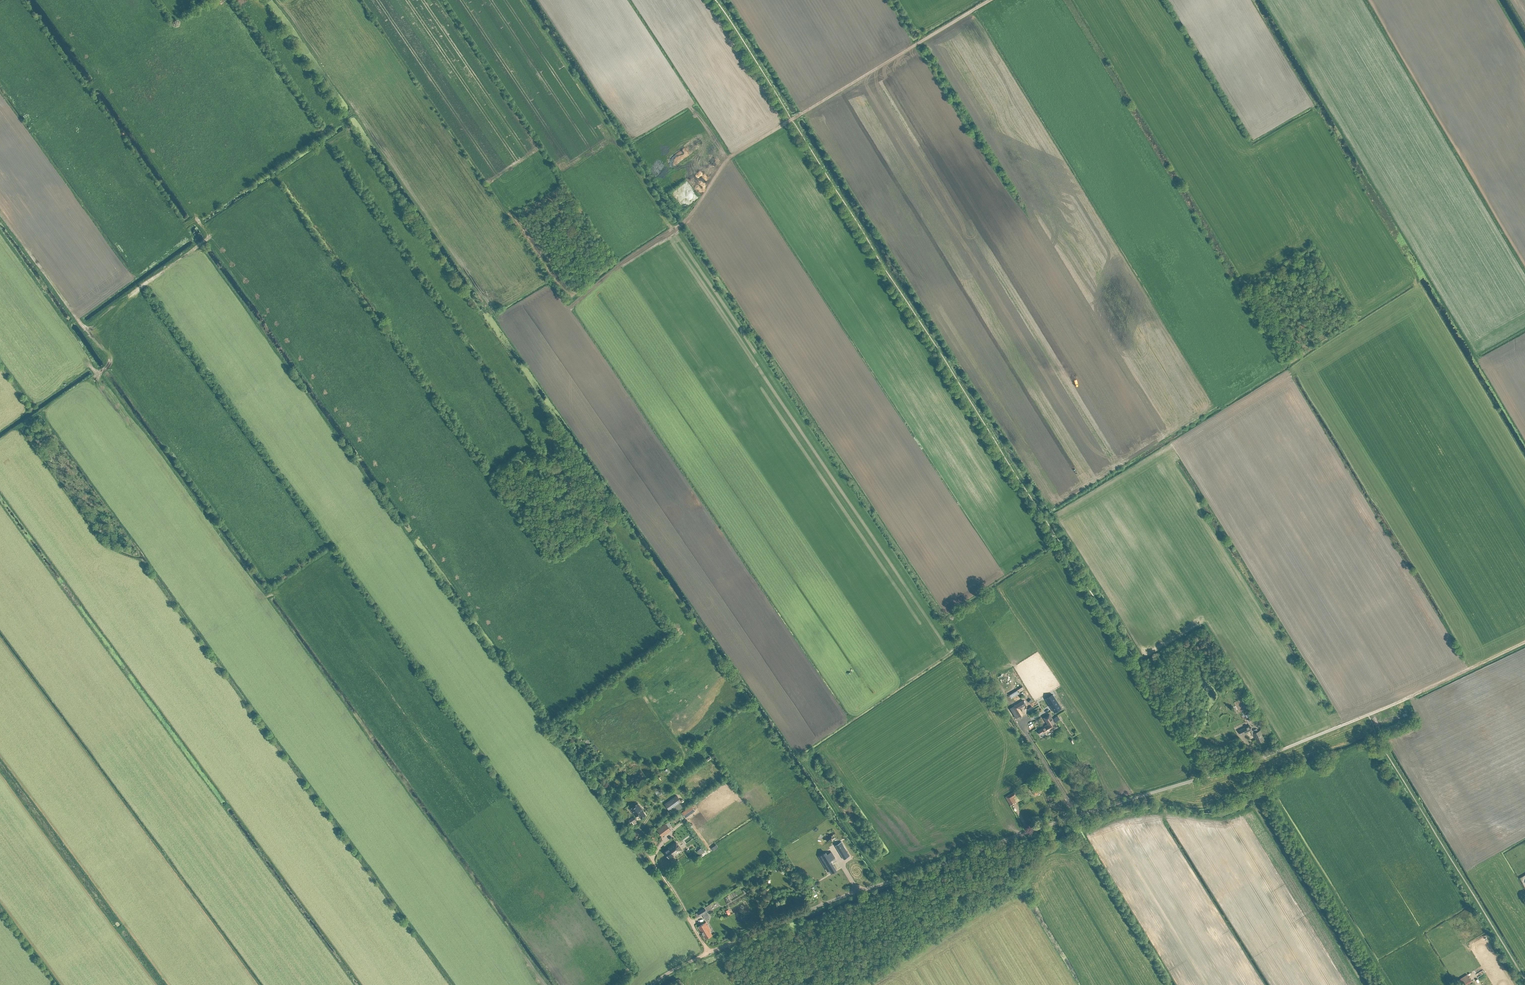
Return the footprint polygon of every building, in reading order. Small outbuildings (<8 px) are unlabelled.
[(1019,693),(1017,690),(1009,694),(1011,698),(1019,693)] [(1054,712),(1061,708),(1053,693),(1045,698),(1054,712)] [(1025,704),(1023,700),(1012,706),(1019,717),(1023,714),(1020,708),(1025,704)] [(1249,721),(1255,718),(1252,712),(1246,714),(1249,721)] [(1046,734),(1057,727),(1048,713),(1043,717),(1047,724),(1043,727),(1038,730),(1040,734),(1044,732),(1046,734)] [(1242,735),(1253,730),(1250,724),(1239,730),(1242,735)] [(1257,731),(1256,729),(1251,731),(1253,734),(1253,733),(1258,742),(1264,739),(1260,730),(1257,731)] [(1040,784),(1038,781),(1029,787),(1035,795),(1046,787),(1043,782),(1040,784)] [(1011,805),(1016,802),(1013,797),(1016,795),(1014,791),(1005,796),(1011,805)] [(672,814),(684,805),(677,794),(664,803),(672,814)] [(644,810),(638,802),(630,808),(636,817),(638,815),(641,818),(646,814),(643,811),(644,810)] [(690,814),(686,808),(681,812),(685,817),(690,814)] [(638,822),(634,816),(629,820),(631,823),(632,822),(634,825),(638,822)] [(665,823),(656,829),(661,836),(670,830),(665,823)] [(844,859),(850,855),(841,841),(835,845),(844,859)] [(675,856),(679,853),(672,844),(668,847),(669,848),(664,852),(669,858),(674,854),(675,856)] [(826,852),(820,855),(823,859),(821,860),(824,865),(826,864),(831,873),(835,870),(832,866),(834,865),(830,860),(834,857),(833,857),(831,853),(831,852),(827,854),(826,852)] [(835,886),(842,882),(839,877),(841,876),(837,870),(829,875),(835,886)] [(710,916),(706,911),(702,914),(705,919),(710,916)] [(705,938),(712,934),(710,930),(711,930),(707,922),(699,926),(705,938)] [(1468,971),(1469,973),(1474,981),(1479,978),(1473,968),(1468,971)] [(1459,978),(1464,984),(1465,984),(1472,981),(1467,974),(1459,978)]
